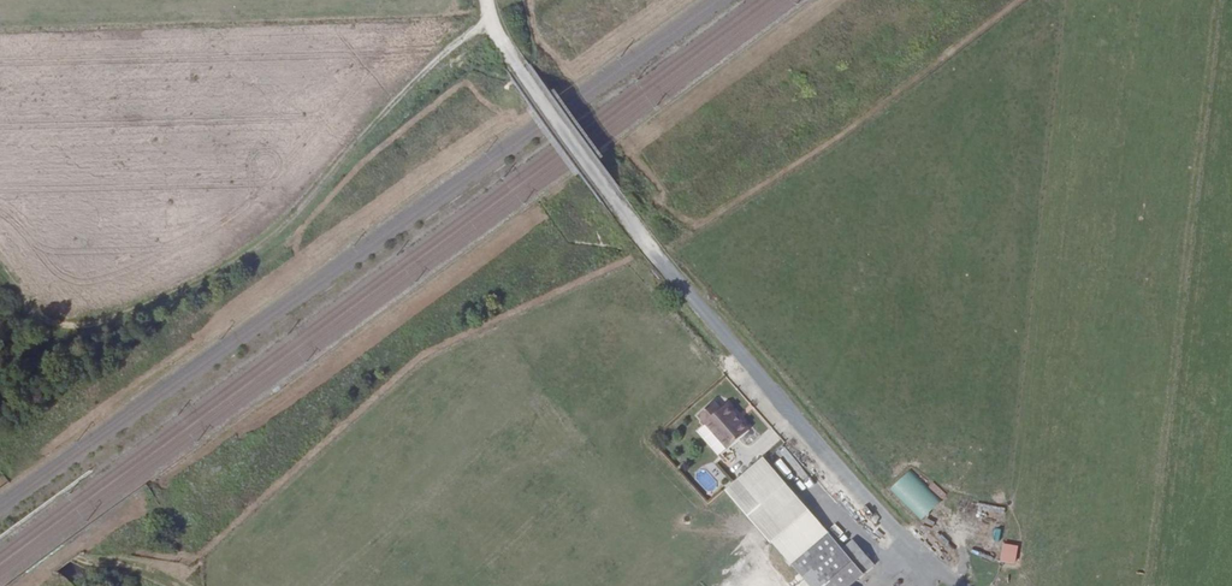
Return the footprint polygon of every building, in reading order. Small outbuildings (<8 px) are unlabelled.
[(717,412),(711,404),(695,418),(723,452),(746,434),(723,407),(717,412)] [(784,499),(757,469),(734,490),(762,521),(784,499)] [(920,522),(941,503),(910,470),(889,489),(920,522)] [(734,490),(729,495),(756,527),(762,521),(734,490)] [(802,518),(784,499),(762,521),(778,540),(802,518)] [(802,518),(778,540),(762,521),(756,527),(781,555),(811,528),(802,518)] [(977,547),(995,551),(1000,531),(981,527),(977,547)] [(811,528),(781,555),(809,585),(856,585),(860,582),(839,557),(811,528)] [(876,568),(853,543),(839,557),(860,582),(876,568)] [(1015,565),(1018,547),(1003,544),(999,562),(1015,565)]
